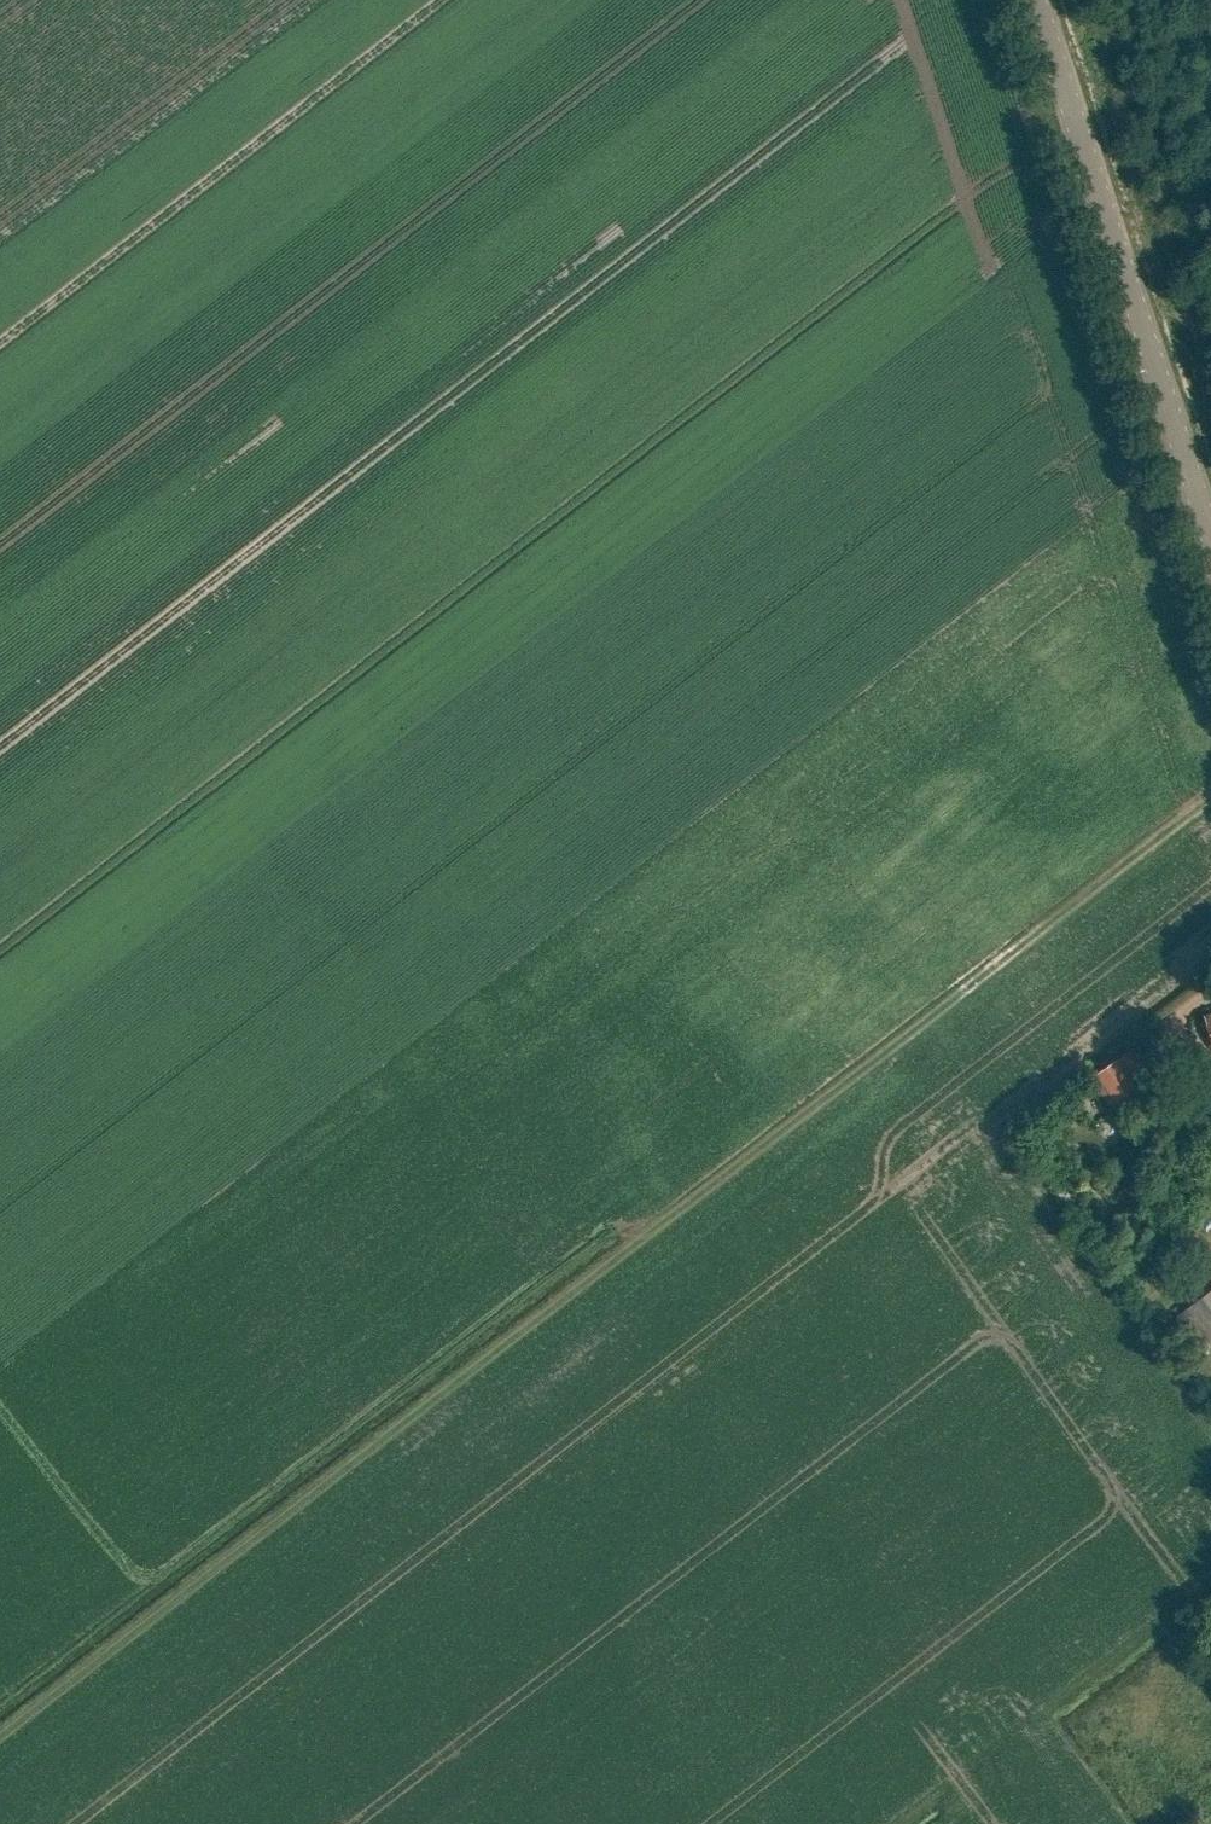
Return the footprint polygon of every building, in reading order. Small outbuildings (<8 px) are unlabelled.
[(1138,1048),(1095,1069),(1116,1113),(1159,1092),(1138,1048)] [(1210,1339),(1210,1286),(1175,1313),(1200,1347),(1210,1339)]
